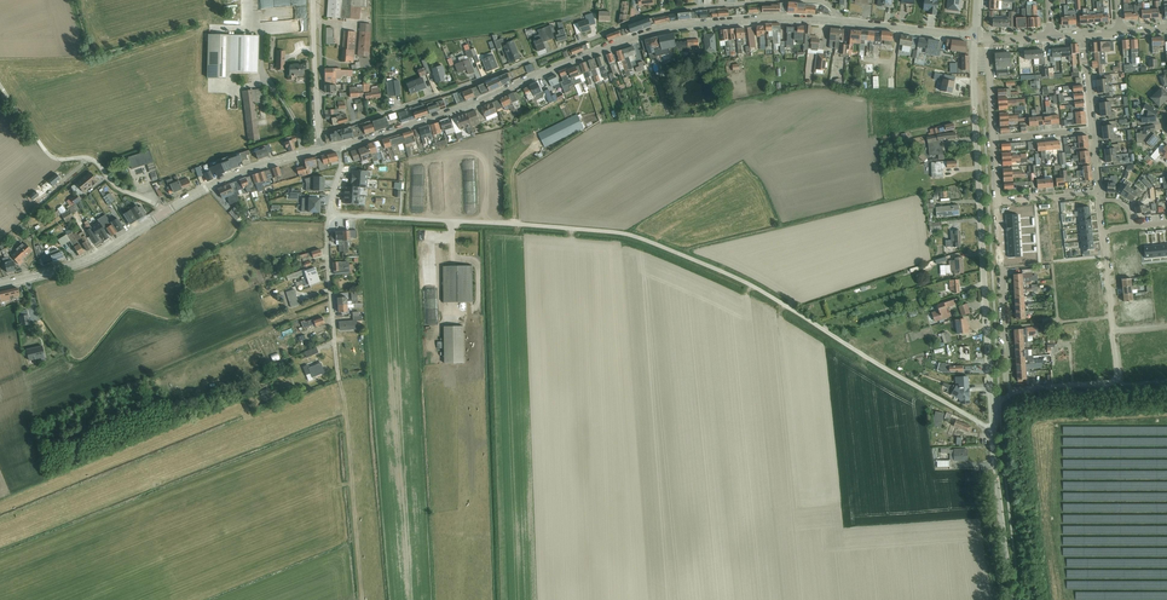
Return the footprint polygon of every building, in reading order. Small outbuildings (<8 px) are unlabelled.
[(308,18),(307,0),(284,0),(284,6),(263,7),(263,20),(308,18)] [(327,17),(360,20),(361,8),(361,7),(366,7),(367,0),(328,0),(327,17)] [(923,9),(924,10),(929,11),(928,15),(936,16),(938,0),(939,0),(925,0),(923,9)] [(947,10),(959,11),(960,6),(960,4),(961,0),(948,0),(947,10)] [(1002,0),(995,0),(990,0),(990,9),(999,10),(999,4),(1002,5),(1002,0)] [(1101,8),(1102,22),(1109,21),(1109,19),(1111,19),(1111,12),(1108,12),(1109,14),(1105,15),(1104,7),(1103,7),(1103,0),(1100,0),(1101,8)] [(1139,11),(1139,4),(1128,5),(1128,3),(1130,3),(1130,0),(1124,0),(1125,20),(1137,19),(1137,16),(1140,16),(1139,11)] [(1138,3),(1139,3),(1139,4),(1139,11),(1142,11),(1142,19),(1151,18),(1150,10),(1145,10),(1144,2),(1143,2),(1143,0),(1138,0),(1138,3)] [(621,10),(619,24),(628,21),(629,15),(628,15),(630,3),(622,1),(621,10)] [(1150,10),(1151,18),(1159,18),(1159,9),(1158,9),(1158,7),(1161,6),(1160,1),(1155,1),(1155,9),(1150,10)] [(787,12),(788,3),(777,3),(777,5),(771,5),(771,7),(763,7),(763,12),(787,12)] [(788,3),(787,12),(787,13),(797,13),(798,4),(789,3),(788,3)] [(798,4),(797,13),(805,14),(806,6),(806,4),(798,4)] [(1033,9),(1033,5),(1026,6),(1028,28),(1034,27),(1033,9)] [(806,6),(805,14),(815,15),(816,11),(817,11),(817,7),(806,6)] [(720,11),(709,12),(710,18),(729,16),(729,15),(732,15),(731,10),(729,10),(728,8),(720,9),(720,11)] [(1090,8),(1086,9),(1088,23),(1095,23),(1094,12),(1094,11),(1090,12),(1090,8)] [(1088,23),(1086,9),(1083,9),(1083,15),(1083,16),(1079,17),(1080,24),(1088,23)] [(708,10),(696,11),(697,19),(708,18),(708,10)] [(1016,18),(1017,28),(1027,28),(1025,10),(1022,10),(1023,18),(1016,18)] [(1072,10),(1068,10),(1069,25),(1076,24),(1076,17),(1072,17),(1072,16),(1072,10)] [(993,27),(1001,27),(1001,17),(996,17),(996,15),(995,15),(993,15),(994,11),(990,11),(990,20),(993,20),(993,27)] [(599,12),(599,21),(610,21),(611,12),(599,12)] [(669,16),(670,22),(684,20),(692,19),(696,19),(695,12),(683,14),(669,15),(669,16)] [(1005,17),(1001,17),(1001,27),(1009,28),(1009,27),(1009,19),(1014,19),(1014,12),(1010,12),(1009,17),(1005,17)] [(593,14),(588,16),(591,26),(596,24),(593,14)] [(669,16),(654,19),(655,25),(670,22),(669,16)] [(308,17),(296,19),(297,28),(309,26),(308,17)] [(647,20),(639,23),(641,29),(652,25),(655,25),(654,19),(654,18),(647,20)] [(578,23),(581,33),(591,30),(588,20),(578,23)] [(558,42),(567,39),(562,22),(557,22),(559,30),(558,31),(559,34),(556,35),(558,42)] [(360,23),(357,56),(369,57),(370,47),(372,24),(360,23)] [(639,23),(625,29),(627,34),(631,33),(641,29),(639,23)] [(780,24),(772,24),(773,40),(773,44),(774,44),(774,50),(779,50),(779,44),(781,44),(781,41),(780,24)] [(552,33),(550,26),(538,31),(540,35),(535,37),(536,41),(534,42),(538,52),(546,49),(543,42),(554,38),(552,33)] [(764,26),(757,27),(758,37),(760,37),(761,50),(765,49),(765,45),(765,39),(764,26)] [(787,42),(781,41),(781,44),(780,51),(782,54),(785,54),(785,48),(794,48),(794,40),(795,31),(795,28),(787,27),(787,33),(787,42)] [(750,46),(751,52),(753,52),(752,48),(756,48),(753,28),(747,28),(750,46)] [(627,34),(625,29),(606,36),(608,41),(627,34)] [(744,29),(736,29),(738,54),(743,54),(742,50),(741,43),(744,43),(744,41),(745,41),(744,29)] [(837,29),(835,49),(838,49),(839,41),(843,42),(844,30),(837,29)] [(721,31),(722,41),(725,41),(725,46),(726,56),(731,55),(727,30),(725,31),(725,30),(721,30),(721,31)] [(342,49),(341,62),(353,63),(356,32),(345,31),(343,50),(342,49)] [(860,44),(862,32),(851,31),(850,43),(860,44)] [(862,32),(860,44),(859,53),(864,54),(865,46),(867,46),(867,43),(868,32),(862,31),(862,32)] [(875,32),(873,51),(878,52),(878,49),(880,49),(882,33),(875,32)] [(882,33),(880,49),(880,57),(884,57),(885,47),(885,45),(892,46),(893,33),(882,32),(882,33)] [(660,47),(654,49),(656,58),(657,62),(660,61),(663,70),(667,69),(677,66),(677,63),(675,49),(675,42),(675,34),(658,37),(660,47)] [(715,34),(704,35),(706,53),(716,52),(715,34)] [(229,72),(230,35),(212,35),(207,35),(207,42),(207,78),(208,78),(213,78),(229,79),(229,72)] [(230,35),(229,72),(257,73),(258,36),(230,35)] [(495,35),(492,36),(497,50),(502,48),(500,43),(504,42),(503,38),(497,41),(495,35)] [(918,47),(919,38),(901,35),(899,45),(903,46),(902,52),(910,53),(911,47),(912,45),(918,47)] [(810,36),(808,50),(808,53),(817,54),(817,49),(819,49),(820,41),(817,40),(817,36),(810,36)] [(658,37),(651,39),(654,49),(660,47),(658,37)] [(1159,46),(1164,45),(1163,37),(1152,38),(1153,53),(1158,53),(1157,49),(1159,49),(1159,46)] [(919,38),(918,47),(926,49),(925,53),(936,56),(939,41),(919,38)] [(651,39),(645,41),(648,51),(650,60),(656,58),(654,49),(651,39)] [(687,42),(675,42),(675,49),(677,49),(677,52),(680,52),(680,56),(687,56),(687,52),(694,51),(694,46),(699,46),(698,40),(687,40),(687,42)] [(957,51),(958,41),(947,40),(946,46),(950,51),(957,51)] [(507,44),(504,46),(511,63),(520,59),(513,41),(507,43),(507,44)] [(958,41),(957,51),(966,53),(966,54),(968,54),(969,50),(967,50),(967,47),(966,47),(967,42),(958,41)] [(1092,68),(1098,68),(1097,43),(1090,43),(1091,53),(1094,53),(1094,62),(1092,62),(1092,68)] [(1097,43),(1098,68),(1099,74),(1102,74),(1101,62),(1104,62),(1104,52),(1110,52),(1109,44),(1103,44),(1103,43),(1097,43)] [(474,57),(471,50),(470,50),(468,44),(464,46),(466,52),(465,52),(467,56),(464,57),(464,56),(458,58),(460,62),(455,64),(459,73),(467,70),(469,75),(475,73),(469,59),(468,59),(467,57),(469,57),(470,58),(474,57)] [(1073,67),(1073,73),(1079,72),(1081,72),(1080,68),(1077,68),(1076,66),(1075,54),(1079,54),(1078,44),(1071,45),(1072,55),(1072,61),(1072,63),(1073,67)] [(588,49),(586,45),(569,51),(570,56),(588,49)] [(634,47),(622,51),(630,74),(634,74),(632,69),(633,69),(630,62),(634,60),(632,56),(636,55),(634,47)] [(474,48),(471,50),(474,57),(477,63),(480,62),(474,48)] [(1072,61),(1072,55),(1069,55),(1069,48),(1060,49),(1060,57),(1068,57),(1069,61),(1072,61)] [(817,49),(817,54),(815,70),(825,71),(826,68),(827,68),(827,62),(826,62),(827,59),(824,58),(824,53),(824,50),(823,50),(819,49),(817,49)] [(1060,57),(1060,49),(1051,50),(1052,56),(1049,56),(1050,63),(1053,62),(1053,58),(1060,57)] [(277,50),(276,70),(284,71),(285,51),(277,50)] [(1042,50),(1033,51),(1034,59),(1039,59),(1039,64),(1045,64),(1045,58),(1042,58),(1042,50)] [(630,74),(622,51),(616,53),(619,62),(618,62),(620,70),(624,69),(627,78),(631,77),(630,74)] [(1034,59),(1033,51),(1024,52),(1025,60),(1021,60),(1022,66),(1029,65),(1028,60),(1034,59)] [(486,58),(483,60),(488,72),(498,68),(492,52),(484,55),(486,58)] [(996,68),(997,68),(997,77),(1009,76),(1008,67),(1010,67),(1009,53),(994,54),(996,68)] [(612,54),(607,56),(614,76),(617,75),(616,74),(617,73),(615,70),(617,69),(612,54)] [(969,56),(961,56),(962,71),(969,70),(969,56)] [(600,67),(604,78),(608,77),(604,66),(606,65),(603,57),(597,59),(600,67)] [(1149,60),(1149,67),(1158,67),(1157,59),(1149,60)] [(424,68),(426,75),(431,73),(426,60),(421,62),(424,68)] [(594,60),(589,62),(592,70),(593,76),(594,77),(596,83),(604,80),(604,78),(600,67),(597,68),(594,60)] [(592,70),(589,62),(580,65),(586,81),(588,86),(592,84),(589,77),(587,72),(592,70)] [(639,67),(636,68),(637,73),(645,71),(645,70),(647,69),(646,65),(644,66),(643,62),(638,63),(639,67)] [(289,68),(287,68),(288,80),(295,80),(295,76),(303,75),(302,74),(304,74),(304,70),(309,69),(309,63),(303,63),(303,65),(298,65),(298,64),(294,64),(293,64),(293,65),(292,65),(290,65),(289,65),(289,68)] [(532,64),(525,67),(528,73),(534,71),(532,64)] [(580,65),(568,70),(574,85),(578,96),(583,94),(579,84),(586,81),(580,65)] [(1132,65),(1124,65),(1124,73),(1133,72),(1132,65)] [(443,66),(432,69),(432,71),(436,83),(445,80),(444,76),(446,75),(443,66)] [(426,75),(424,68),(418,70),(421,77),(426,75)] [(574,85),(568,70),(568,68),(559,72),(563,81),(560,82),(566,96),(572,93),(570,87),(574,85)] [(333,85),(343,85),(343,82),(336,82),(336,79),(340,79),(343,76),(348,76),(348,70),(341,70),(341,69),(325,69),(325,84),(333,84),(333,85)] [(511,72),(499,78),(502,86),(511,82),(510,80),(513,78),(511,72)] [(556,75),(548,79),(552,87),(554,86),(556,89),(561,87),(556,75)] [(1097,80),(1097,87),(1108,86),(1108,82),(1111,82),(1111,75),(1104,76),(1104,80),(1097,80)] [(502,86),(499,78),(498,77),(492,79),(485,82),(486,83),(490,92),(502,86)] [(885,81),(885,87),(888,88),(894,89),(894,77),(888,77),(887,77),(887,81),(885,81)] [(395,94),(395,95),(400,95),(399,80),(393,81),(393,78),(387,79),(387,82),(386,82),(388,95),(395,94)] [(422,78),(407,84),(411,94),(426,88),(422,78)] [(943,79),(941,91),(952,94),(954,82),(943,79)] [(490,92),(486,83),(481,86),(480,84),(477,85),(477,87),(479,86),(482,95),(490,92)] [(538,83),(530,87),(536,101),(546,96),(549,104),(554,101),(551,95),(548,89),(542,92),(538,83)] [(624,84),(618,86),(620,93),(627,90),(624,84)] [(333,85),(325,86),(325,93),(330,93),(330,94),(331,94),(336,94),(336,89),(341,89),(341,91),(346,91),(345,85),(343,85),(333,85)] [(364,92),(363,85),(357,85),(357,87),(356,87),(355,87),(349,87),(350,98),(361,97),(361,99),(355,100),(355,104),(365,102),(364,92)] [(371,92),(364,93),(366,100),(374,99),(374,100),(377,99),(377,98),(381,98),(379,88),(378,88),(378,86),(372,87),(372,88),(371,88),(371,89),(371,92)] [(479,86),(477,87),(463,93),(462,91),(458,93),(453,94),(457,105),(466,101),(482,95),(479,86)] [(1108,86),(1097,87),(1098,94),(1105,93),(1106,97),(1113,96),(1112,87),(1108,87),(1108,86)] [(524,89),(522,90),(523,93),(526,100),(528,99),(529,101),(532,100),(535,107),(538,106),(536,101),(530,87),(524,89)] [(1159,107),(1166,99),(1166,95),(1161,88),(1151,98),(1159,107)] [(263,89),(242,91),(244,110),(248,141),(260,140),(258,123),(255,104),(259,103),(265,102),(263,89)] [(518,92),(509,96),(515,110),(516,109),(519,117),(524,114),(518,101),(522,99),(519,94),(523,93),(522,90),(521,89),(517,91),(518,92)] [(1073,97),(1064,98),(1062,97),(1061,94),(1059,94),(1058,94),(1059,102),(1083,99),(1082,93),(1073,94),(1073,97)] [(509,96),(493,103),(496,111),(504,107),(506,111),(510,109),(511,111),(513,111),(515,116),(518,115),(515,110),(509,96)] [(1099,103),(1100,110),(1111,109),(1110,105),(1114,105),(1113,98),(1106,99),(1106,102),(1099,103)] [(433,102),(427,104),(430,114),(447,108),(444,100),(434,103),(433,102)] [(1071,108),(1079,108),(1084,107),(1083,100),(1074,101),(1074,105),(1060,106),(1060,109),(1071,108)] [(1046,112),(1042,113),(1043,117),(1044,125),(1051,124),(1050,116),(1050,112),(1050,108),(1049,101),(1045,101),(1046,112)] [(364,103),(357,104),(358,112),(366,111),(364,103)] [(423,106),(413,109),(416,119),(429,114),(425,103),(422,104),(423,106)] [(496,111),(493,103),(493,104),(481,108),(485,118),(486,118),(497,113),(496,111)] [(338,109),(338,104),(335,104),(336,110),(325,111),(325,116),(324,116),(324,120),(325,120),(330,119),(330,115),(339,114),(339,116),(336,116),(336,118),(331,119),(333,126),(338,125),(348,122),(345,114),(344,114),(344,113),(340,114),(340,112),(338,113),(338,110),(338,109)] [(1140,113),(1142,123),(1155,122),(1155,118),(1156,118),(1157,115),(1156,114),(1157,111),(1145,104),(1140,113)] [(407,111),(398,114),(401,123),(415,119),(411,107),(409,108),(411,115),(408,116),(407,111)] [(1035,107),(1036,109),(1035,110),(1037,126),(1044,125),(1043,117),(1040,117),(1039,107),(1035,107)] [(1111,109),(1100,110),(1101,117),(1108,116),(1108,119),(1116,119),(1115,112),(1111,112),(1111,109)] [(1028,118),(1029,126),(1037,126),(1035,110),(1032,110),(1032,118),(1028,118)] [(476,111),(468,114),(473,127),(481,124),(476,111)] [(1054,112),(1050,112),(1050,116),(1051,124),(1059,124),(1058,115),(1055,116),(1054,112)] [(1066,120),(1072,119),(1085,118),(1084,112),(1067,113),(1068,116),(1069,116),(1069,117),(1066,118),(1066,120)] [(468,114),(457,118),(461,130),(467,128),(469,135),(472,134),(472,136),(475,136),(473,127),(468,114)] [(577,114),(538,134),(542,141),(545,148),(584,128),(585,127),(583,122),(581,123),(579,119),(582,118),(581,114),(578,116),(577,114)] [(380,118),(372,121),(375,132),(389,127),(386,117),(380,119),(380,118)] [(461,130),(457,118),(451,119),(443,122),(441,123),(444,131),(446,131),(447,135),(456,132),(458,140),(463,138),(461,130)] [(1020,118),(999,120),(1000,126),(1009,126),(1008,122),(1026,121),(1026,118),(1020,118)] [(354,126),(350,127),(353,138),(374,132),(371,121),(365,123),(364,123),(359,124),(360,126),(354,128),(354,126)] [(1102,126),(1102,133),(1113,132),(1113,128),(1117,128),(1116,121),(1109,122),(1109,125),(1102,126)] [(439,123),(431,125),(435,139),(437,138),(436,135),(442,133),(439,123)] [(930,133),(928,133),(928,135),(955,130),(953,124),(945,125),(936,127),(937,128),(930,130),(930,133)] [(430,126),(424,127),(427,137),(430,137),(431,140),(434,139),(430,126)] [(350,127),(340,131),(342,141),(353,138),(350,127)] [(427,137),(424,127),(414,130),(416,138),(421,136),(424,144),(427,143),(425,138),(427,137)] [(1137,144),(1146,143),(1152,149),(1160,139),(1154,134),(1154,127),(1143,127),(1144,131),(1140,132),(1141,133),(1136,133),(1137,144)] [(342,141),(340,131),(334,133),(335,134),(331,135),(330,134),(325,136),(326,144),(342,141)] [(413,131),(402,134),(405,143),(409,158),(412,157),(412,155),(409,147),(417,144),(413,131)] [(1113,132),(1102,133),(1103,140),(1110,139),(1111,143),(1122,141),(1121,137),(1118,138),(1117,135),(1113,135),(1113,132)] [(940,134),(927,137),(928,143),(929,156),(938,155),(943,155),(942,144),(942,140),(956,139),(955,133),(940,134)] [(402,134),(388,138),(394,157),(397,156),(401,155),(399,150),(403,149),(402,144),(405,143),(402,134)] [(286,142),(284,143),(286,148),(287,148),(289,152),(295,150),(293,143),(296,142),(296,135),(285,139),(286,142)] [(382,140),(379,141),(382,150),(387,148),(388,151),(386,152),(387,154),(389,153),(390,159),(386,160),(387,163),(396,161),(394,157),(388,138),(382,140)] [(438,139),(435,140),(437,149),(448,145),(446,139),(439,142),(438,139)] [(382,150),(379,141),(378,141),(367,145),(368,146),(372,158),(374,165),(380,164),(378,160),(381,159),(382,161),(382,162),(382,164),(387,163),(386,160),(382,150)] [(1059,141),(1052,142),(1053,150),(1053,154),(1057,153),(1056,150),(1060,149),(1059,141)] [(1042,159),(1046,159),(1045,151),(1044,142),(1037,143),(1038,151),(1041,151),(1042,159)] [(1045,151),(1046,159),(1046,161),(1050,160),(1049,150),(1053,150),(1052,142),(1044,142),(1045,151)] [(1022,143),(1001,144),(1002,151),(1014,150),(1014,146),(1022,146),(1022,143)] [(1165,146),(1162,143),(1150,157),(1155,161),(1160,154),(1162,155),(1161,156),(1164,159),(1165,158),(1166,159),(1166,161),(1166,162),(1166,163),(1166,145),(1165,146)] [(1104,149),(1105,156),(1116,155),(1115,152),(1119,151),(1118,144),(1111,145),(1112,149),(1104,149)] [(268,154),(265,146),(254,149),(258,160),(269,156),(268,154)] [(368,146),(351,153),(352,157),(354,162),(361,159),(362,161),(366,160),(367,160),(369,161),(370,160),(371,159),(372,158),(368,146)] [(147,164),(153,162),(154,162),(150,150),(128,158),(132,169),(147,164)] [(240,155),(242,161),(247,159),(246,156),(250,155),(248,150),(239,154),(240,155)] [(331,163),(331,166),(338,164),(336,152),(321,156),(322,158),(323,165),(331,163)] [(352,157),(351,153),(344,153),(344,163),(352,163),(351,157),(352,157)] [(921,154),(918,157),(925,162),(927,159),(921,154)] [(242,161),(240,155),(228,160),(231,168),(233,167),(234,168),(239,167),(237,163),(242,162),(242,161)] [(1116,155),(1105,156),(1106,163),(1113,162),(1113,166),(1121,165),(1120,158),(1116,158),(1116,155)] [(305,166),(308,175),(312,173),(311,168),(317,166),(315,157),(304,160),(305,166)] [(323,165),(322,158),(316,160),(320,171),(325,170),(323,165)] [(1027,158),(1002,160),(1003,166),(1012,166),(1011,162),(1021,161),(1021,163),(1027,162),(1027,158)] [(957,161),(931,163),(932,178),(943,177),(943,174),(943,169),(957,168),(957,161)] [(153,162),(147,164),(150,174),(157,172),(153,162)] [(220,163),(209,169),(211,175),(215,173),(217,176),(221,174),(221,173),(224,171),(220,163)] [(211,175),(209,169),(207,165),(203,166),(206,173),(204,174),(207,182),(213,179),(211,175)] [(1030,173),(1030,174),(1034,173),(1036,173),(1036,165),(1031,165),(1031,166),(1029,166),(1029,171),(1027,171),(1027,173),(1030,173)] [(308,175),(305,166),(296,168),(298,175),(299,175),(299,177),(308,175)] [(1084,170),(1077,171),(1077,174),(1091,173),(1090,166),(1083,166),(1084,170)] [(281,175),(279,169),(278,167),(272,169),(275,178),(273,178),(275,184),(286,180),(284,174),(281,175)] [(270,170),(258,174),(262,187),(270,185),(268,179),(272,178),(270,170)] [(352,174),(351,179),(367,180),(367,171),(352,170),(352,174)] [(1060,171),(1060,173),(1061,178),(1056,179),(1057,187),(1065,186),(1064,182),(1068,182),(1067,171),(1060,171)] [(90,172),(76,183),(83,192),(97,182),(90,172)] [(1085,181),(1092,180),(1091,173),(1077,174),(1077,177),(1083,177),(1084,177),(1085,181)] [(39,196),(40,197),(58,183),(57,182),(60,179),(56,174),(46,183),(44,181),(40,185),(41,187),(27,198),(31,203),(33,200),(39,196)] [(262,187),(258,174),(252,176),(254,184),(255,184),(258,192),(263,190),(262,187)] [(1022,174),(1003,176),(1004,182),(1013,181),(1013,178),(1025,177),(1025,174),(1022,174)] [(179,181),(178,181),(182,189),(191,185),(186,175),(182,177),(183,180),(179,182),(179,181)] [(250,176),(245,178),(251,191),(253,198),(258,196),(255,186),(254,187),(250,176)] [(182,189),(178,181),(174,183),(172,178),(166,181),(168,186),(170,185),(170,186),(167,188),(168,190),(169,194),(182,189)] [(245,178),(229,184),(237,202),(239,201),(237,196),(242,193),(242,194),(247,192),(247,193),(251,191),(245,178)] [(1104,178),(1104,186),(1107,186),(1107,193),(1114,193),(1115,183),(1111,183),(1111,179),(1104,178)] [(367,180),(351,179),(351,183),(351,187),(359,188),(366,188),(367,180)] [(1045,188),(1044,179),(1037,180),(1038,189),(1045,188)] [(1052,179),(1044,179),(1045,188),(1053,187),(1052,179)] [(1120,194),(1126,198),(1132,189),(1129,187),(1131,184),(1125,180),(1121,186),(1124,188),(1120,194)] [(1022,186),(1026,186),(1026,182),(1004,183),(1004,190),(1013,189),(1013,186),(1022,185),(1022,186)] [(237,202),(229,184),(218,189),(222,199),(227,197),(228,199),(227,199),(230,205),(237,202)] [(324,184),(306,184),(306,191),(321,192),(321,195),(324,195),(324,192),(324,188),(324,184)] [(344,187),(344,195),(359,196),(359,188),(351,187),(344,187)] [(1132,189),(1126,198),(1131,202),(1135,196),(1139,198),(1143,192),(1137,188),(1135,191),(1132,189)] [(471,190),(471,214),(483,214),(483,190),(471,190)] [(110,193),(107,195),(112,203),(114,202),(115,201),(110,193)] [(77,203),(80,201),(80,200),(76,194),(70,199),(67,201),(67,202),(66,202),(67,204),(68,203),(69,205),(66,207),(68,209),(71,208),(71,207),(74,205),(77,203)] [(112,203),(107,195),(103,197),(108,206),(110,204),(112,203)] [(359,196),(344,195),(343,200),(344,200),(343,204),(358,205),(359,196)] [(39,196),(33,200),(38,206),(43,202),(40,197),(39,196)] [(132,206),(129,208),(137,220),(146,214),(141,206),(138,208),(135,204),(132,206)] [(61,215),(67,211),(63,205),(57,209),(61,215)] [(71,208),(68,209),(71,214),(79,209),(76,205),(71,208)] [(1143,212),(1144,216),(1151,214),(1150,207),(1146,208),(1145,205),(1135,207),(1136,214),(1143,212)] [(958,206),(936,208),(937,217),(959,215),(958,206)] [(129,208),(128,207),(124,210),(126,213),(123,214),(130,225),(137,220),(129,208)] [(1089,207),(1077,208),(1078,217),(1090,215),(1089,207)] [(67,211),(61,215),(65,220),(66,223),(74,218),(71,214),(68,209),(67,211)] [(230,211),(228,213),(236,221),(238,223),(242,219),(232,209),(230,211)] [(58,211),(52,214),(55,219),(61,215),(58,211)] [(1012,215),(1006,215),(1006,224),(1018,223),(1018,215),(1018,214),(1012,215)] [(96,235),(91,227),(83,215),(80,216),(83,220),(86,226),(84,227),(87,230),(90,236),(89,237),(87,239),(91,246),(94,244),(99,241),(96,235)] [(117,233),(109,220),(106,215),(98,220),(99,222),(103,229),(106,227),(107,228),(106,228),(111,236),(117,233)] [(1090,215),(1078,217),(1079,225),(1091,224),(1090,215)] [(113,217),(109,220),(117,233),(124,229),(117,218),(115,220),(113,217)] [(99,222),(91,227),(96,235),(99,233),(104,241),(109,238),(103,229),(99,222)] [(933,223),(929,223),(930,231),(942,229),(941,223),(941,222),(933,223)] [(1018,223),(1006,224),(1007,232),(1019,231),(1018,223)] [(1091,224),(1079,225),(1080,233),(1092,232),(1091,224)] [(91,246),(87,239),(82,232),(82,231),(79,233),(78,231),(74,234),(71,228),(69,228),(70,230),(77,241),(80,239),(81,240),(82,240),(84,242),(82,243),(87,251),(92,248),(91,246)] [(77,241),(70,230),(65,232),(67,234),(52,243),(58,248),(61,246),(70,241),(74,247),(72,248),(75,252),(76,251),(79,256),(84,253),(77,241)] [(343,246),(343,252),(343,253),(348,253),(347,246),(351,246),(350,239),(357,238),(357,230),(343,231),(343,241),(343,246)] [(951,240),(945,240),(946,247),(952,247),(961,247),(960,231),(951,231),(951,240)] [(1019,231),(1007,232),(1008,241),(1019,240),(1019,239),(1019,232),(1019,231)] [(1092,232),(1080,233),(1081,242),(1093,240),(1092,232)] [(99,233),(96,235),(99,241),(101,243),(104,241),(99,233)] [(1019,240),(1008,241),(1008,249),(1020,248),(1019,240)] [(1093,240),(1081,242),(1082,250),(1094,249),(1093,240)] [(17,251),(11,256),(19,265),(23,262),(21,260),(25,256),(25,257),(32,250),(25,243),(23,245),(22,244),(16,250),(17,251)] [(0,246),(0,247),(2,250),(1,251),(4,255),(5,258),(2,258),(5,269),(6,269),(7,273),(15,271),(13,260),(2,245),(0,246)] [(40,245),(35,246),(37,256),(44,254),(42,248),(40,245)] [(1161,245),(1152,246),(1154,258),(1162,257),(1161,245)] [(1152,246),(1144,247),(1145,259),(1154,258),(1152,246)] [(1020,248),(1008,249),(1009,258),(1015,257),(1021,257),(1020,248)] [(41,259),(39,259),(41,265),(43,265),(64,258),(62,252),(59,253),(57,249),(50,252),(49,249),(45,251),(46,255),(40,257),(41,259)] [(312,256),(312,258),(322,256),(320,250),(299,256),(300,260),(302,259),(312,256)] [(949,265),(946,266),(946,274),(951,273),(951,271),(953,271),(954,274),(955,274),(955,276),(959,275),(958,274),(964,273),(962,257),(955,258),(955,260),(949,261),(949,265)] [(339,274),(350,273),(353,273),(352,264),(349,265),(349,261),(333,263),(334,271),(339,271),(339,274)] [(930,263),(910,269),(911,273),(923,269),(923,270),(931,268),(930,263)] [(453,266),(443,266),(444,302),(473,302),(473,266),(453,266)] [(304,269),(303,270),(286,276),(288,281),(303,275),(304,277),(301,278),(302,280),(317,275),(315,268),(309,270),(305,271),(304,269)] [(1030,281),(1030,278),(1032,277),(1032,269),(1021,270),(1022,274),(1013,275),(1014,282),(1030,281)] [(317,275),(302,280),(295,283),(296,287),(304,284),(305,286),(319,281),(317,275)] [(1122,280),(1122,287),(1131,286),(1131,279),(1122,280)] [(958,280),(949,280),(950,291),(954,291),(954,294),(960,293),(959,289),(958,280)] [(1014,282),(1014,290),(1023,289),(1023,286),(1027,286),(1027,284),(1032,284),(1032,281),(1030,281),(1014,282)] [(1122,287),(1123,295),(1132,294),(1132,290),(1140,289),(1140,285),(1131,286),(1122,287)] [(0,292),(0,299),(1,302),(10,300),(10,299),(15,298),(15,297),(19,296),(17,288),(0,292)] [(1014,290),(1015,297),(1023,297),(1023,293),(1027,292),(1027,291),(1032,291),(1038,291),(1038,288),(1032,289),(1023,289),(1014,290)] [(294,289),(286,292),(291,308),(299,305),(297,298),(294,289)] [(338,305),(358,304),(357,296),(362,295),(361,291),(351,292),(352,301),(347,301),(347,297),(337,298),(338,305)] [(1123,295),(1124,302),(1133,301),(1132,294),(1123,295)] [(1023,297),(1015,297),(1015,305),(1024,304),(1024,300),(1027,300),(1029,300),(1029,299),(1033,299),(1032,296),(1027,296),(1023,296),(1023,297)] [(937,311),(932,312),(935,322),(939,321),(940,323),(944,321),(944,319),(951,317),(949,309),(946,310),(946,308),(958,304),(957,299),(944,303),(944,302),(937,305),(936,306),(937,311)] [(358,304),(338,305),(338,312),(348,312),(348,308),(362,307),(362,303),(358,304)] [(967,304),(958,307),(962,316),(970,313),(968,308),(967,304)] [(1025,311),(1015,312),(1016,320),(1025,319),(1025,315),(1029,315),(1029,314),(1034,314),(1034,311),(1025,311)] [(28,315),(19,316),(21,326),(30,324),(28,315)] [(359,316),(353,316),(353,321),(339,322),(340,330),(357,329),(356,321),(362,321),(362,315),(359,316)] [(305,320),(301,322),(303,329),(315,325),(315,327),(324,324),(322,317),(314,320),(313,319),(305,322),(305,320)] [(965,319),(955,320),(957,334),(968,333),(967,323),(965,323),(965,319)] [(464,327),(444,327),(445,363),(464,363),(464,327)] [(1019,330),(1014,330),(1015,342),(1028,341),(1032,341),(1033,341),(1032,336),(1035,336),(1035,334),(1035,328),(1026,329),(1019,330)] [(946,332),(938,335),(939,337),(942,336),(944,344),(952,341),(949,334),(947,334),(946,332)] [(58,340),(56,342),(59,347),(60,346),(61,348),(60,349),(63,354),(67,351),(62,345),(61,345),(58,340)] [(1015,342),(1015,350),(1024,349),(1024,346),(1027,345),(1027,344),(1032,344),(1032,341),(1028,341),(1015,342)] [(950,359),(949,364),(959,366),(963,366),(963,362),(962,361),(967,360),(966,345),(953,346),(954,360),(950,359)] [(43,346),(26,350),(29,360),(45,357),(43,346)] [(316,347),(304,352),(306,358),(318,353),(317,350),(316,347)] [(1015,350),(1016,357),(1025,356),(1028,356),(1028,349),(1024,349),(1015,350)] [(1029,364),(1034,363),(1044,363),(1044,359),(1034,359),(1034,356),(1028,356),(1025,356),(1016,357),(1016,364),(1025,364),(1025,360),(1030,360),(1029,360),(1029,363),(1029,364)] [(959,366),(949,364),(939,362),(937,371),(943,373),(944,370),(950,371),(951,371),(958,371),(963,371),(963,366),(959,366)] [(308,365),(303,367),(308,381),(313,379),(312,378),(324,373),(321,363),(309,367),(308,365)] [(1016,364),(1017,372),(1026,371),(1025,364),(1016,364)] [(1026,371),(1017,372),(1017,380),(1026,379),(1026,375),(1030,375),(1030,374),(1035,373),(1035,370),(1026,371)] [(960,389),(968,388),(968,377),(955,378),(956,384),(958,384),(957,386),(956,385),(956,386),(960,389)] [(960,389),(956,386),(950,385),(944,382),(942,386),(948,389),(946,393),(950,396),(951,395),(960,400),(960,403),(961,404),(970,403),(968,388),(960,389)] [(955,423),(954,426),(969,432),(971,427),(957,421),(959,417),(952,415),(947,412),(944,419),(949,420),(955,423)] [(950,448),(941,448),(941,453),(950,453),(950,460),(954,460),(954,461),(968,460),(967,449),(954,450),(950,450),(950,448)]
